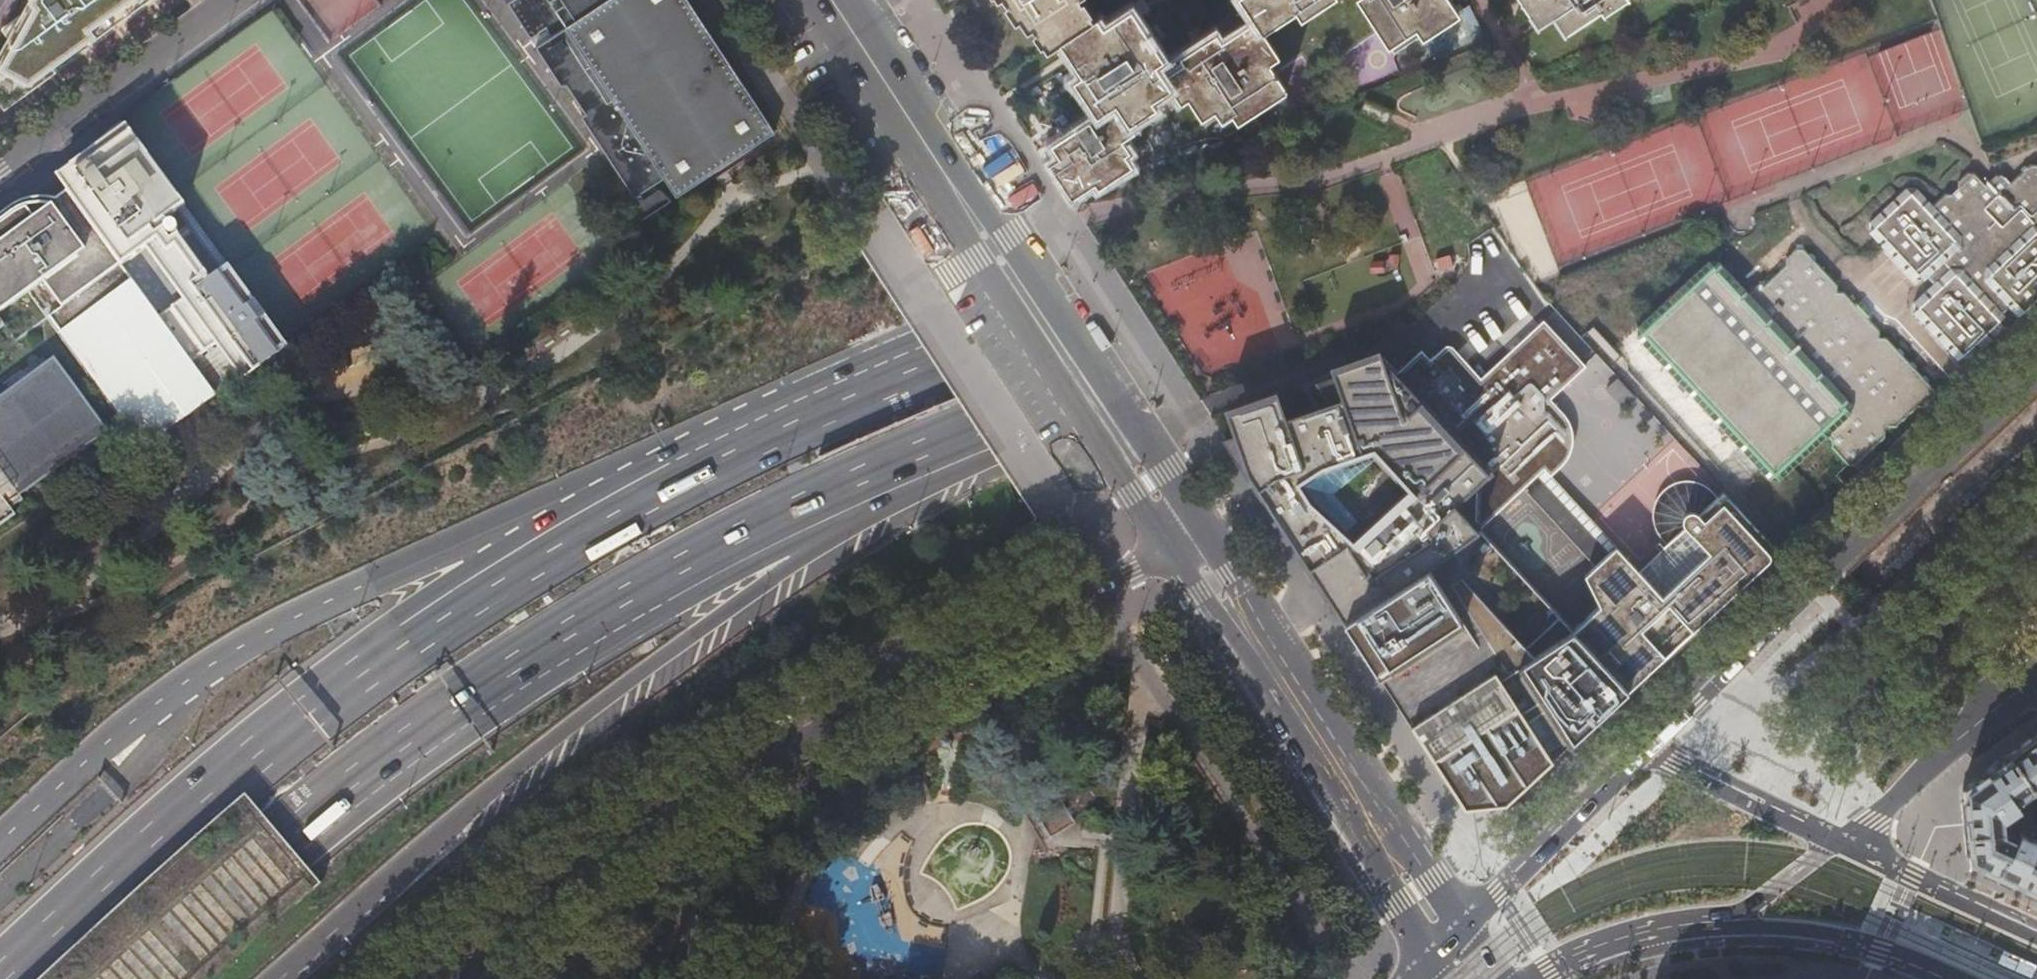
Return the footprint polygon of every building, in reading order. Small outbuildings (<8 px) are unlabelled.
[(13,27),(39,64),(44,71),(48,69),(51,73),(56,69),(53,65),(97,33),(77,5),(73,0),(28,0),(13,27)] [(120,0),(85,0),(77,5),(97,33),(127,11),(120,0)] [(127,11),(142,0),(120,0),(127,11)] [(530,39),(546,29),(550,36),(535,46),(561,87),(566,84),(585,113),(580,116),(634,198),(664,178),(676,197),(774,132),(688,0),(550,0),(505,0),(530,39)] [(1014,12),(1017,11),(1026,23),(1030,20),(1034,25),(1032,26),(1040,39),(1043,38),(1048,46),(1092,16),(1087,10),(1090,8),(1085,0),(1006,0),(1014,12)] [(1050,129),(1045,132),(1059,152),(1049,159),(1071,193),(1094,178),(1097,182),(1131,159),(1125,149),(1130,146),(1122,135),(1135,127),(1130,119),(1156,102),(1152,96),(1170,84),(1180,99),(1189,94),(1202,114),(1214,106),(1222,116),(1232,110),(1238,119),(1286,87),(1277,72),(1301,56),(1310,67),(1333,51),(1338,58),(1379,31),(1394,54),(1458,12),(1450,0),(1241,0),(1251,16),(1217,37),(1212,31),(1190,44),(1194,50),(1162,71),(1153,59),(1161,53),(1130,6),(1103,24),(1096,14),(1092,16),(1058,38),(1081,72),(1073,77),(1096,112),(1056,137),(1050,129)] [(1562,28),(1598,4),(1601,8),(1614,0),(1521,0),(1536,21),(1551,11),(1555,17),(1562,28)] [(13,27),(0,51),(0,85),(15,93),(10,85),(39,64),(13,27)] [(44,71),(39,64),(10,85),(15,93),(44,71)] [(46,280),(64,305),(50,316),(147,450),(219,397),(193,362),(217,345),(243,380),(288,346),(284,341),(230,267),(176,192),(126,124),(69,166),(82,184),(69,194),(67,192),(46,207),(37,207),(28,209),(18,213),(13,216),(8,210),(0,216),(0,314),(46,280)] [(1922,291),(1909,305),(1955,362),(2007,315),(2017,327),(2036,308),(2036,163),(2036,162),(2023,165),(2009,181),(2006,175),(1994,174),(1985,184),(1972,167),(1957,179),(1957,187),(1953,193),(1943,191),(1934,201),(1914,180),(1863,227),(1922,291)] [(638,213),(657,202),(650,189),(631,200),(638,213)] [(1709,260),(1629,336),(1767,482),(1817,435),(1850,470),(1936,390),(1801,248),(1746,300),(1709,260)] [(1478,529),(1627,690),(1664,655),(1661,652),(1672,641),(1688,626),(1691,630),(1734,590),(1740,585),(1737,580),(1744,573),(1748,577),(1777,550),(1723,492),(1699,514),(1695,511),(1691,511),(1687,512),(1684,514),(1682,517),(1682,520),(1683,524),(1685,527),(1638,570),(1550,475),(1562,464),(1565,460),(1569,454),(1569,453),(1571,448),(1572,443),(1572,437),(1571,429),(1569,421),(1564,414),(1550,399),(1585,366),(1542,320),(1480,377),(1452,347),(1448,345),(1445,345),(1442,347),(1429,359),(1420,350),(1396,372),(1489,473),(1476,484),(1473,524),(1478,529)] [(14,511),(10,505),(22,496),(19,492),(107,428),(53,354),(0,392),(0,521),(14,511)] [(1225,439),(1342,620),(1417,573),(1478,529),(1473,524),(1468,480),(1481,470),(1467,455),(1463,450),(1460,447),(1448,433),(1427,413),(1421,406),(1411,398),(1403,388),(1396,379),(1388,369),(1225,439)] [(1417,573),(1342,620),(1354,638),(1463,807),(1513,802),(1630,693),(1627,690),(1478,529),(1417,573)] [(1962,787),(1969,861),(2016,882),(2036,892),(2036,844),(2036,843),(2036,839),(2022,832),(2020,836),(2007,831),(2005,814),(2019,805),(2017,802),(2034,790),(2036,791),(2036,790),(2036,734),(1962,787)] [(1056,790),(1033,804),(1051,835),(1074,821),(1056,790)]
